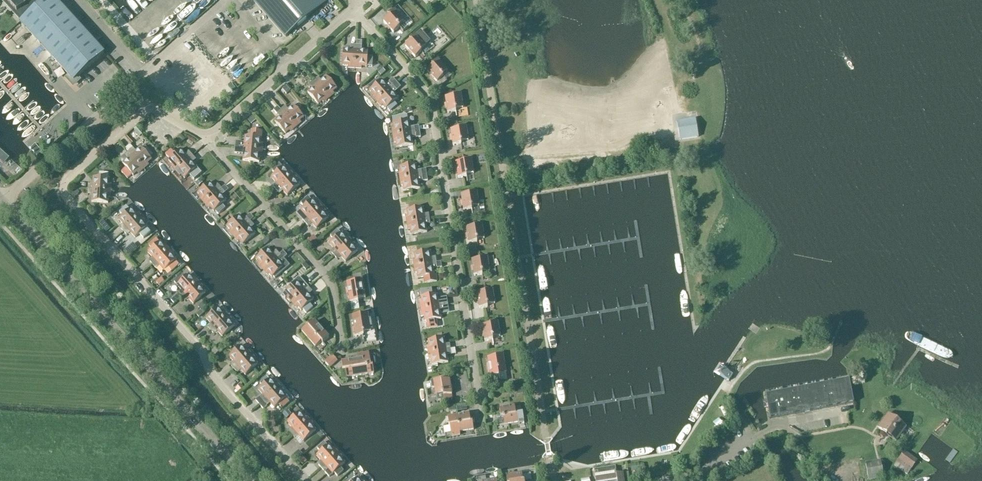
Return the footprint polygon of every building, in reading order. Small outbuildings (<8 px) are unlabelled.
[(37,4),(33,0),(5,0),(17,12),(19,10),(24,16),(37,4)] [(66,76),(73,85),(80,79),(78,77),(104,53),(103,53),(55,0),(46,0),(21,23),(68,75),(66,76)] [(320,0),(256,0),(287,36),(324,4),(320,0)] [(384,22),(393,33),(399,27),(397,25),(403,20),(395,11),(388,16),(390,17),(384,22)] [(159,48),(170,37),(160,27),(154,34),(152,32),(147,37),(159,48)] [(406,47),(414,57),(421,52),(419,50),(425,45),(416,35),(410,41),(411,42),(406,47)] [(362,41),(356,41),(356,45),(355,68),(361,68),(361,67),(367,67),(367,66),(372,67),(372,57),(367,57),(368,51),(359,50),(359,46),(361,46),(362,41)] [(187,44),(184,48),(191,54),(194,51),(187,44)] [(199,44),(195,47),(203,57),(207,54),(199,44)] [(355,68),(356,45),(352,45),(352,50),(343,49),(342,65),(348,66),(348,67),(355,68)] [(427,72),(436,82),(442,77),(441,75),(447,70),(438,60),(432,66),(433,67),(427,72)] [(236,71),(242,76),(248,70),(241,65),(236,71)] [(316,78),(314,81),(328,98),(333,94),(332,92),(337,89),(326,76),(319,82),(316,78)] [(397,83),(393,78),(386,85),(382,80),(369,90),(373,95),(372,96),(376,101),(397,83)] [(323,102),(328,98),(314,81),(311,83),(314,87),(307,93),(318,105),(322,101),(323,102)] [(399,86),(397,83),(376,101),(381,106),(382,105),(386,109),(387,108),(389,111),(397,105),(394,102),(398,98),(392,92),(399,86)] [(445,99),(447,112),(456,111),(455,109),(463,107),(461,95),(452,96),(453,98),(445,99)] [(283,108),(281,110),(295,127),(300,123),(299,121),(304,118),(293,105),(286,111),(283,108)] [(290,131),(295,127),(281,110),(278,113),(281,116),(274,122),(285,134),(289,130),(290,131)] [(696,119),(677,122),(680,140),(699,137),(696,119)] [(410,128),(409,121),(393,123),(394,129),(392,129),(393,136),(420,132),(419,126),(410,128)] [(451,132),(453,145),(461,144),(461,141),(468,140),(466,127),(458,129),(458,130),(451,132)] [(240,144),(240,147),(262,149),(262,144),(261,144),(262,132),(251,131),(250,137),(245,136),(244,145),(240,144)] [(420,132),(393,136),(394,142),(396,142),(397,148),(413,145),(412,139),(421,138),(420,132)] [(128,152),(143,169),(148,164),(147,163),(151,159),(140,147),(134,153),(131,149),(128,152)] [(261,157),(262,149),(240,147),(240,152),(243,152),(242,161),(259,162),(259,157),(261,157)] [(175,171),(192,156),(190,153),(186,156),(180,149),(168,160),(172,164),(171,165),(175,171)] [(12,161),(0,150),(0,164),(1,165),(10,174),(20,169),(12,161)] [(138,173),(143,169),(128,152),(125,155),(128,158),(122,164),(133,176),(137,172),(138,173)] [(195,158),(192,156),(175,171),(180,175),(181,174),(185,179),(197,168),(191,161),(195,158)] [(456,164),(458,177),(466,176),(466,174),(473,172),(471,160),(463,161),(463,163),(456,164)] [(400,179),(422,176),(422,172),(417,173),(416,164),(400,167),(401,172),(399,173),(400,179)] [(276,190),(292,175),(288,170),(287,171),(283,167),(271,177),(276,184),(273,187),(276,190)] [(297,180),(292,175),(276,190),(278,193),(281,190),(287,196),(299,186),(296,181),(297,180)] [(423,180),(422,176),(400,179),(401,186),(403,186),(404,191),(420,189),(418,180),(423,180)] [(88,189),(110,191),(110,184),(109,184),(109,178),(93,177),(92,186),(88,186),(88,189)] [(204,204),(221,189),(219,186),(215,189),(210,182),(197,193),(201,197),(200,198),(204,204)] [(222,189),(221,189),(204,204),(209,209),(210,207),(214,212),(215,211),(218,215),(225,208),(222,205),(226,201),(222,196),(229,190),(225,186),(222,189)] [(110,198),(110,191),(88,189),(87,193),(92,194),(91,202),(108,203),(108,198),(110,198)] [(461,197),(463,210),(472,209),(471,206),(479,205),(477,192),(468,194),(469,195),(461,197)] [(302,220),(305,223),(321,208),(317,203),(316,204),(312,200),(300,211),(305,217),(302,220)] [(326,213),(321,208),(305,223),(307,226),(311,223),(316,229),(328,219),(325,214),(326,213)] [(407,223),(429,219),(429,215),(424,216),(423,208),(407,210),(408,216),(406,216),(407,223)] [(123,232),(140,217),(136,212),(134,213),(131,209),(118,219),(124,226),(121,229),(123,232)] [(254,219),(250,214),(243,220),(239,215),(226,226),(230,230),(229,231),(234,237),(250,222),(254,219)] [(145,222),(140,217),(123,232),(126,235),(129,232),(135,238),(147,227),(143,223),(145,222)] [(336,220),(333,217),(326,222),(330,226),(336,220)] [(270,229),(274,225),(268,219),(264,223),(270,229)] [(430,223),(429,219),(407,223),(408,229),(410,229),(411,235),(427,232),(425,224),(430,223)] [(253,224),(250,222),(234,237),(238,241),(239,240),(243,245),(255,234),(249,227),(253,224)] [(466,229),(469,243),(477,241),(476,239),(484,238),(482,225),(474,226),(474,228),(466,229)] [(331,253),(334,256),(351,241),(346,236),(345,237),(341,233),(329,244),(335,250),(331,253)] [(355,246),(351,241),(334,256),(336,259),(340,256),(345,262),(358,252),(354,247),(355,246)] [(152,265),(169,250),(165,245),(164,246),(160,242),(148,252),(153,259),(150,262),(152,265)] [(263,270),(279,255),(277,252),(273,255),(268,248),(255,259),(259,263),(258,264),(263,270)] [(290,261),(301,258),(298,248),(287,252),(290,261)] [(174,255),(169,250),(152,265),(155,268),(158,265),(164,271),(169,266),(173,270),(179,264),(176,261),(176,260),(172,256),(174,255)] [(414,266),(436,263),(436,259),(431,260),(430,251),(414,254),(415,259),(413,260),(414,266)] [(282,257),(279,255),(263,270),(267,274),(268,273),(272,278),(284,267),(278,260),(282,257)] [(472,262),(474,275),(482,274),(482,271),(489,270),(487,258),(479,259),(479,261),(472,262)] [(437,266),(436,263),(414,266),(415,273),(417,273),(418,278),(434,276),(432,267),(437,266)] [(181,298),(198,283),(194,278),(193,279),(189,275),(177,285),(182,292),(179,295),(181,298)] [(347,285),(349,298),(357,297),(357,294),(364,293),(362,280),(354,282),(354,283),(347,285)] [(292,303),(309,288),(306,285),(302,288),(297,281),(285,292),(288,296),(287,297),(292,303)] [(203,288),(198,283),(181,298),(184,301),(187,298),(193,304),(205,293),(201,289),(203,288)] [(311,291),(309,288),(292,303),(296,307),(297,306),(301,311),(313,300),(308,294),(311,291)] [(477,295),(479,308),(487,306),(487,304),(495,303),(492,290),(484,292),(484,293),(477,295)] [(180,299),(176,295),(172,299),(175,303),(180,299)] [(421,310),(443,306),(443,302),(438,303),(437,295),(421,297),(422,303),(420,303),(421,310)] [(444,310),(443,306),(421,310),(422,316),(424,316),(425,322),(441,319),(439,311),(444,310)] [(210,331),(227,316),(223,311),(222,312),(218,308),(206,318),(211,325),(208,328),(210,331)] [(369,319),(368,314),(359,315),(360,316),(352,317),(355,337),(364,336),(363,334),(371,332),(370,330),(372,330),(371,319),(369,319)] [(232,321),(227,316),(210,331),(213,334),(216,331),(222,337),(234,326),(231,322),(232,321)] [(329,338),(315,321),(308,327),(307,326),(301,331),(315,348),(322,342),(323,344),(329,338)] [(482,327),(484,340),(493,339),(492,337),(500,335),(498,323),(489,324),(490,326),(482,327)] [(376,341),(374,332),(371,332),(363,334),(364,336),(365,343),(376,341)] [(428,353),(450,350),(450,346),(445,346),(444,338),(428,340),(429,346),(427,346),(428,353)] [(234,369),(251,354),(246,349),(245,350),(241,346),(229,357),(235,363),(231,366),(234,369)] [(451,353),(450,350),(428,353),(429,360),(431,359),(432,365),(448,363),(446,354),(451,353)] [(329,358),(334,364),(343,358),(338,352),(329,358)] [(371,366),(369,352),(356,354),(357,359),(341,362),(343,371),(345,370),(347,378),(374,374),(373,365),(371,366)] [(255,359),(251,354),(234,369),(236,372),(240,369),(245,375),(258,365),(254,360),(255,359)] [(488,360),(490,373),(498,372),(499,376),(506,375),(503,355),(495,357),(495,358),(488,360)] [(723,378),(725,379),(729,381),(733,375),(731,374),(728,372),(722,368),(720,367),(716,373),(723,378)] [(840,378),(845,405),(853,403),(848,377),(840,378)] [(832,380),(837,406),(845,405),(840,378),(832,380)] [(263,402),(280,387),(275,382),(274,383),(270,379),(258,390),(264,396),(260,399),(263,402)] [(452,400),(451,394),(449,381),(442,382),(442,380),(433,382),(437,403),(452,400)] [(823,381),(828,408),(837,406),(832,380),(823,381)] [(815,383),(820,409),(828,408),(823,381),(815,383)] [(807,384),(812,411),(820,409),(815,383),(807,384)] [(799,386),(804,413),(812,411),(807,384),(799,386)] [(790,387),(795,414),(804,413),(799,386),(790,387)] [(284,392),(280,387),(263,402),(265,405),(269,402),(274,408),(287,398),(283,393),(284,392)] [(782,389),(787,416),(795,414),(790,387),(782,389)] [(774,391),(779,417),(787,416),(782,389),(774,391)] [(779,417),(774,391),(765,392),(770,419),(779,417)] [(521,406),(500,409),(502,418),(504,417),(505,425),(519,423),(520,424),(525,423),(524,413),(522,413),(521,406)] [(292,435),(309,420),(304,415),(303,416),(299,412),(287,423),(293,429),(289,432),(292,435)] [(472,414),(447,418),(448,426),(449,426),(450,435),(460,433),(460,432),(473,430),(471,422),(473,421),(472,414)] [(896,441),(905,428),(888,415),(878,428),(896,441)] [(313,425),(309,420),(292,435),(294,438),(298,435),(303,441),(316,431),(312,426),(313,425)] [(321,468),(338,453),(333,448),(332,449),(328,445),(316,456),(322,462),(318,465),(321,468)] [(894,465),(907,475),(917,460),(904,451),(894,465)] [(325,473),(329,477),(333,474),(345,464),(341,459),(342,458),(338,453),(321,468),(323,471),(327,468),(328,469),(325,473)] [(865,463),(868,478),(883,476),(880,460),(865,463)] [(623,473),(616,474),(614,466),(594,469),(596,480),(624,480),(623,473)]
